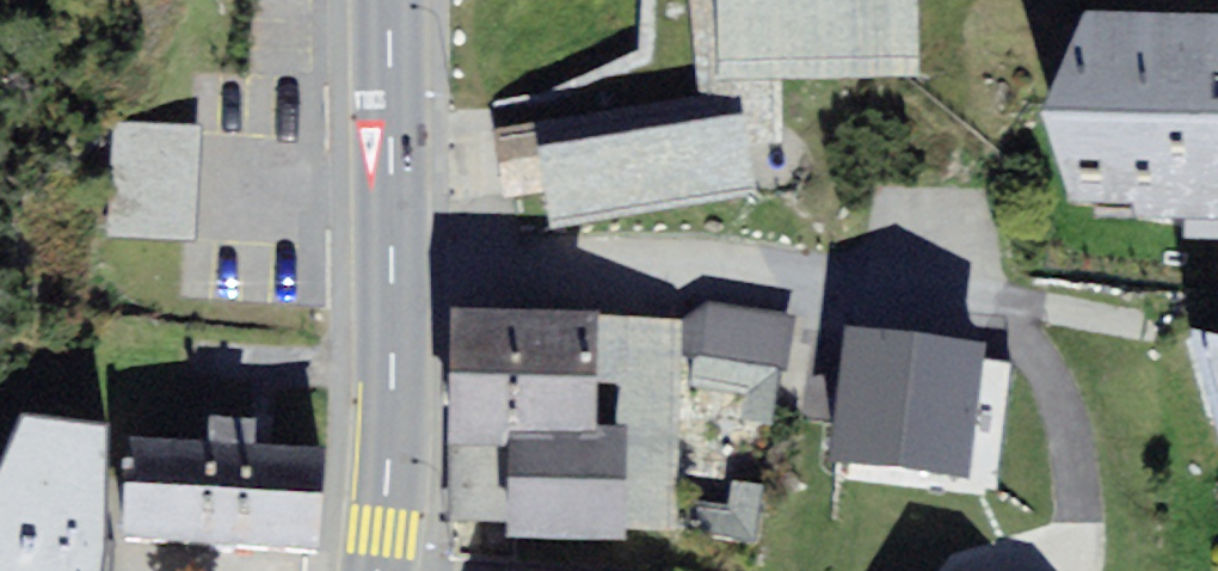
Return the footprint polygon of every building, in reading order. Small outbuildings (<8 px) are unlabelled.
[(701,121),(748,114),(752,139),(781,139),(776,76),(922,75),(923,0),(690,0),(701,121)] [(1082,9),(1039,118),(1080,203),(1217,207),(1217,14),(1082,9)] [(752,139),(748,114),(701,121),(534,149),(547,228),(761,192),(752,139)] [(199,137),(117,136),(115,244),(197,246),(199,137)] [(599,308),(454,303),(446,519),(508,521),(507,538),(629,542),(630,529),(670,531),(676,358),(678,318),(599,315),(599,308)] [(716,305),(678,318),(676,358),(785,370),(795,311),(716,305)] [(1191,328),(1217,424),(1217,334),(1191,328)] [(977,351),(853,335),(840,440),(964,456),(977,351)] [(328,446),(254,442),(255,416),(207,413),(205,439),(200,540),(322,547),(328,446)] [(105,421),(22,415),(0,469),(0,570),(99,570),(102,535),(107,434),(105,421)] [(102,535),(200,540),(205,439),(107,434),(102,535)]
